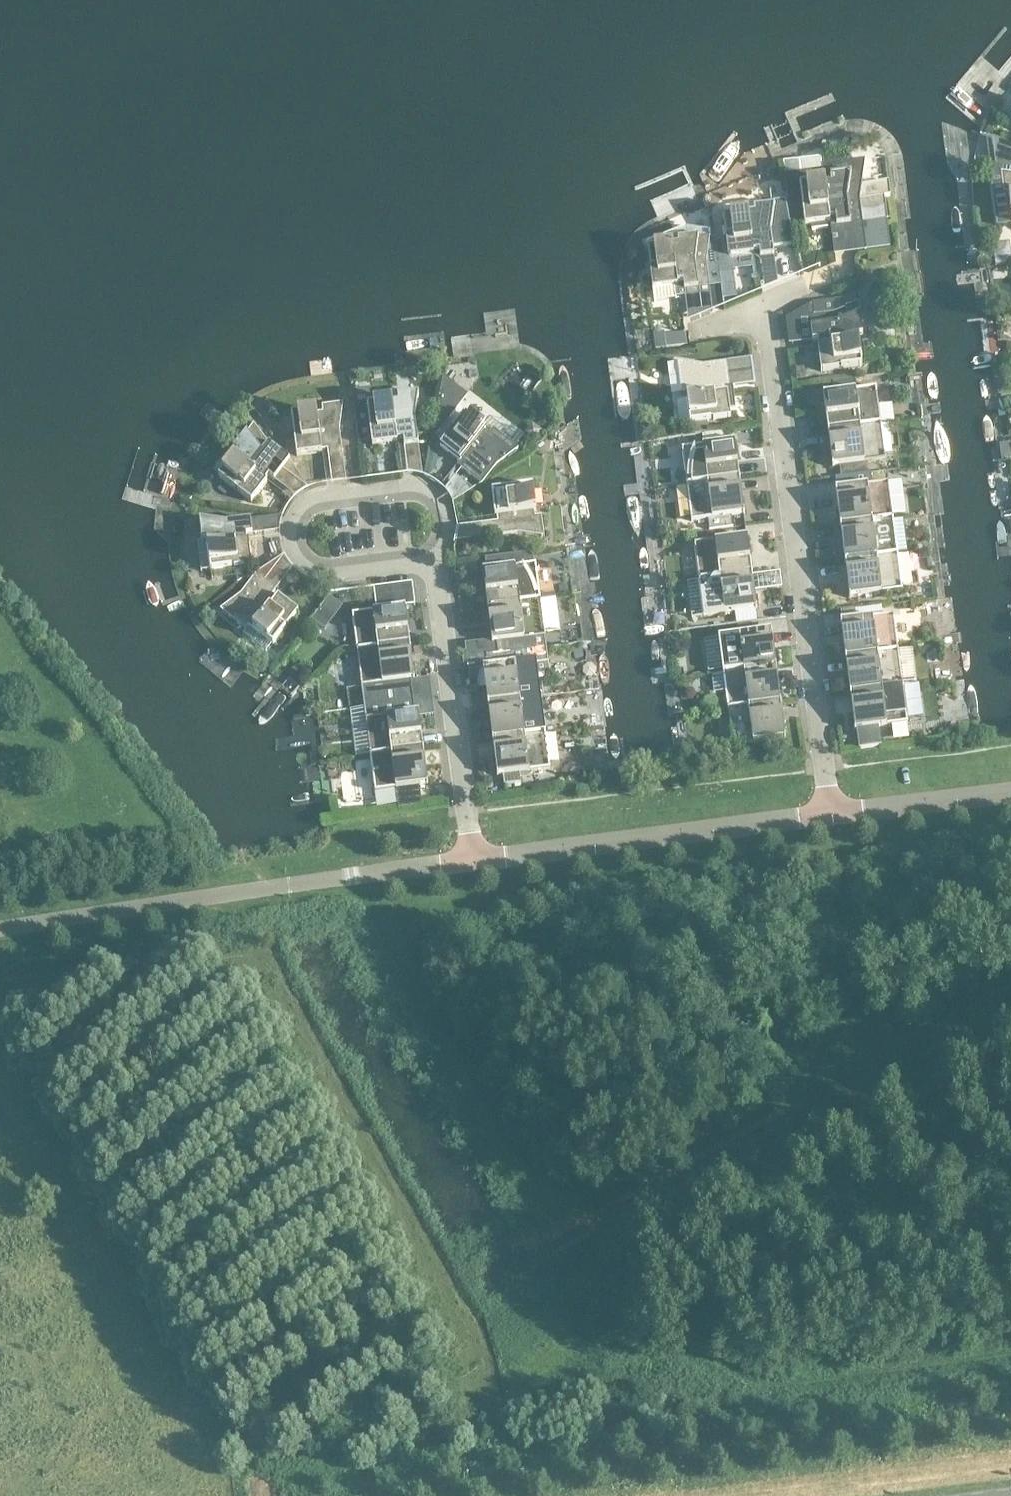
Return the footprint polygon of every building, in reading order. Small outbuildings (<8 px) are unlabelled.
[(983,146),(981,149),(981,154),(982,158),(986,161),(991,161),(994,160),(994,166),(1002,167),(1002,172),(1000,172),(1003,193),(998,193),(1002,224),(1010,222),(1010,144),(991,137),(992,144),(988,144),(984,146),(983,146)] [(798,178),(784,179),(790,225),(804,223),(804,226),(810,225),(811,230),(827,228),(827,223),(830,222),(829,219),(835,218),(836,226),(850,225),(862,223),(859,200),(865,160),(821,165),(822,170),(798,173),(798,178)] [(725,239),(715,240),(720,284),(722,300),(736,298),(733,271),(755,268),(753,251),(758,250),(759,258),(774,257),(772,245),(794,242),(785,200),(774,201),(773,206),(753,208),(753,203),(722,207),(724,217),(722,217),(725,239)] [(684,227),(646,243),(647,248),(654,302),(676,299),(675,291),(684,290),(709,287),(709,285),(720,284),(715,240),(708,241),(710,231),(684,227)] [(813,303),(815,315),(808,316),(812,341),(820,340),(821,346),(817,346),(820,372),(861,366),(858,341),(856,341),(855,336),(862,335),(858,303),(846,308),(845,299),(813,303)] [(684,333),(664,336),(665,347),(685,345),(684,333)] [(686,399),(689,424),(690,433),(708,431),(707,422),(730,418),(729,408),(734,407),(732,396),(728,397),(727,393),(723,394),(722,388),(731,387),(728,362),(703,365),(677,361),(681,393),(687,393),(688,398),(686,399)] [(443,378),(432,433),(435,436),(466,396),(443,378)] [(824,393),(822,393),(823,396),(827,430),(880,424),(875,387),(852,390),(851,380),(833,382),(833,383),(834,393),(824,394),(824,393)] [(368,390),(352,392),(358,442),(371,440),(372,446),(397,443),(397,439),(402,438),(403,447),(418,445),(414,420),(418,394),(397,396),(398,403),(392,404),(392,402),(370,404),(368,390)] [(342,403),(290,410),(296,456),(321,453),(322,457),(342,455),(339,430),(342,403)] [(465,413),(439,446),(459,462),(462,459),(466,462),(461,469),(481,485),(496,465),(518,449),(514,446),(523,435),(501,418),(488,434),(484,431),(485,429),(465,413)] [(219,476),(218,477),(251,503),(266,482),(263,480),(267,476),(274,481),(289,461),(269,445),(253,424),(234,449),(230,446),(211,471),(219,476)] [(880,424),(827,430),(832,464),(831,464),(832,467),(833,467),(839,466),(841,476),(867,473),(866,463),(885,460),(880,424)] [(725,432),(701,435),(702,446),(726,442),(725,432)] [(681,448),(686,485),(739,478),(734,444),(735,444),(734,441),(733,441),(733,442),(726,442),(702,446),(681,448)] [(743,512),(739,478),(686,485),(691,521),(742,514),(743,515),(744,515),(744,512),(743,512)] [(839,524),(839,525),(892,518),(888,482),(836,489),(836,488),(834,488),(839,524)] [(498,516),(499,521),(490,523),(492,537),(517,534),(543,537),(541,516),(534,517),(533,511),(535,511),(532,486),(491,491),(494,516),(498,516)] [(897,554),(892,518),(839,525),(844,559),(844,561),(897,554)] [(210,570),(210,572),(234,568),(236,583),(248,575),(247,567),(251,566),(248,541),(244,541),(244,536),(252,535),(250,520),(225,524),(199,520),(202,541),(197,542),(200,571),(210,570)] [(694,543),(698,580),(752,573),(747,539),(747,536),(745,536),(745,537),(694,543)] [(902,590),(897,554),(844,561),(849,595),(848,595),(849,598),(850,598),(850,597),(902,590)] [(483,570),(482,570),(482,573),(483,573),(487,607),(540,600),(535,564),(484,570),(483,570)] [(756,607),(752,573),(698,580),(703,616),(755,610),(756,610),(756,607)] [(272,645),(298,612),(278,597),(275,600),(271,596),(276,589),(256,574),(240,594),(219,610),(245,629),(242,633),(266,652),(272,645)] [(540,600),(487,607),(493,654),(546,647),(540,600)] [(312,619),(311,621),(323,631),(337,611),(325,602),(312,619)] [(403,607),(352,614),(356,650),(409,643),(405,609),(405,606),(403,607)] [(844,656),(844,658),(898,651),(893,614),(841,621),(840,621),(844,656)] [(737,627),(737,628),(738,634),(757,632),(756,625),(737,627)] [(718,637),(722,674),(776,667),(775,665),(771,630),(769,630),(757,632),(738,634),(718,637)] [(409,643),(356,650),(364,708),(413,701),(410,680),(412,680),(413,681),(414,680),(414,677),(413,677),(409,643)] [(484,667),(482,667),(487,703),(492,702),(540,696),(536,664),(548,662),(546,647),(493,654),(495,666),(484,667)] [(902,686),(898,651),(844,658),(849,692),(849,693),(902,686)] [(780,701),(776,667),(722,674),(727,709),(780,702),(780,701)] [(907,723),(902,686),(849,693),(854,727),(853,727),(854,730),(855,730),(907,723)] [(492,702),(487,703),(492,739),(497,738),(545,732),(540,696),(492,702)] [(413,701),(364,708),(370,755),(423,748),(418,714),(418,711),(416,711),(417,712),(414,712),(413,701)] [(784,736),(780,702),(727,709),(732,746),(783,739),(785,739),(785,736),(784,736)] [(497,738),(492,739),(496,773),(496,776),(498,776),(502,775),(502,776),(503,785),(520,783),(519,773),(549,769),(545,732),(497,738)] [(849,738),(843,738),(842,738),(843,749),(853,748),(852,739),(849,738)] [(423,748),(370,755),(374,792),(426,785),(428,785),(427,782),(423,748)]
